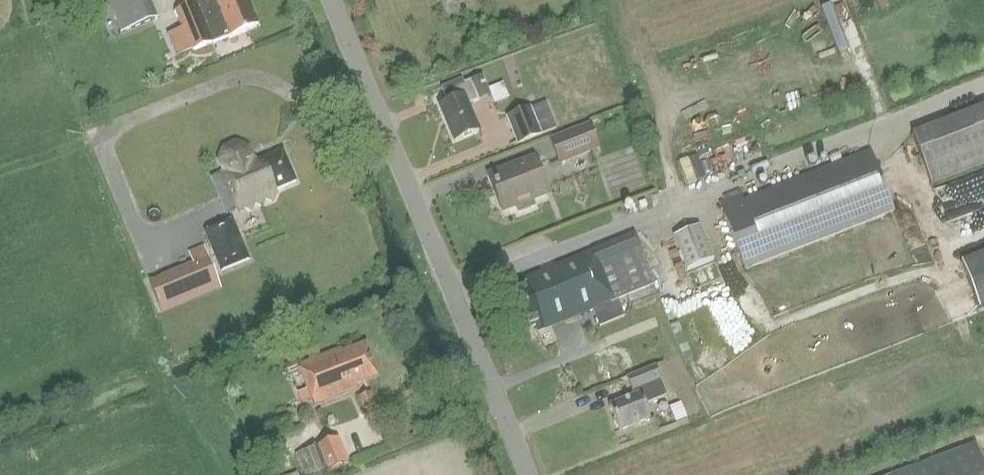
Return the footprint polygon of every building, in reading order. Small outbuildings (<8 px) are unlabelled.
[(122,33),(155,19),(147,0),(108,0),(122,33)] [(183,28),(168,34),(177,57),(212,43),(259,24),(249,0),(203,0),(196,3),(176,11),(183,28)] [(832,3),(823,7),(842,48),(851,44),(832,3)] [(468,104),(480,99),(491,94),(482,75),(464,83),(462,78),(441,87),(448,103),(440,106),(455,141),(479,130),(468,104)] [(557,127),(547,102),(532,108),(531,106),(506,116),(518,144),(542,135),(541,133),(557,127)] [(913,134),(932,183),(983,163),(983,107),(913,134)] [(601,149),(591,122),(548,138),(559,165),(601,149)] [(284,151),(256,162),(254,158),(253,159),(248,148),(237,143),(225,148),(220,159),(225,171),(221,172),(237,211),(245,207),(252,210),(256,203),(263,206),(266,198),(274,201),(277,194),(278,193),(276,190),(296,181),(284,151)] [(895,210),(872,150),(744,200),(742,194),(720,203),(745,268),(895,210)] [(700,153),(682,161),(691,183),(709,175),(700,153)] [(492,175),(505,209),(516,205),(518,210),(523,210),(530,207),(534,205),(532,199),(546,194),(533,160),(492,175)] [(205,231),(222,271),(250,259),(233,219),(205,231)] [(713,260),(700,226),(674,236),(688,270),(713,260)] [(536,326),(538,332),(655,284),(635,233),(525,278),(527,284),(505,293),(521,332),(536,326)] [(202,244),(187,251),(205,292),(220,286),(209,261),(202,244)] [(963,259),(983,307),(983,306),(983,251),(963,259)] [(357,383),(378,375),(366,344),(344,352),(343,348),(299,365),(314,405),(359,389),(357,383)] [(635,395),(610,406),(620,431),(650,418),(645,405),(667,395),(656,366),(628,378),(635,395)] [(364,410),(377,405),(371,391),(359,396),(364,410)] [(339,437),(295,454),(304,474),(311,474),(326,469),(327,472),(349,464),(339,437)] [(972,445),(897,474),(983,474),(972,445)]
